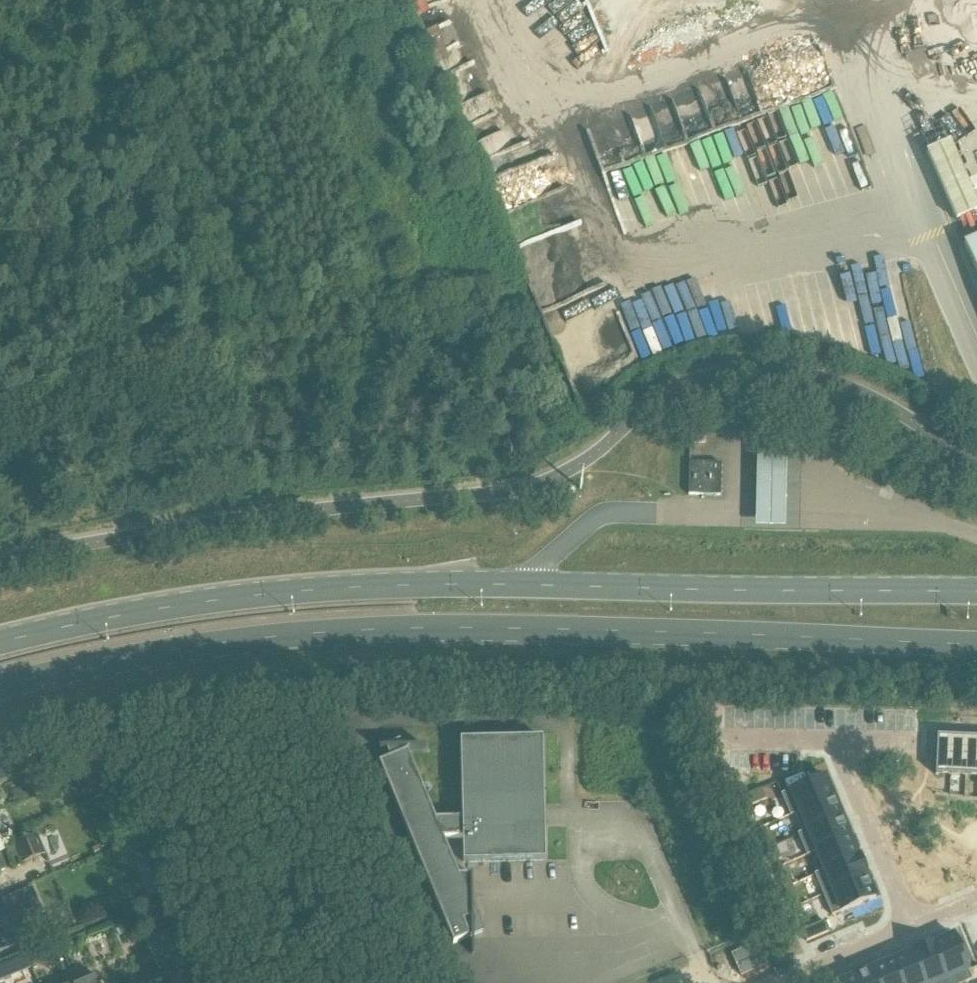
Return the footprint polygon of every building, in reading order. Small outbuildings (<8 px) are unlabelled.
[(949,143),(927,153),(957,221),(976,213),(976,207),(949,143)] [(964,244),(976,273),(976,238),(964,244)] [(721,496),(722,464),(690,463),(689,495),(721,496)] [(938,736),(936,775),(951,776),(953,738),(938,737),(938,736)] [(953,738),(951,776),(966,776),(967,738),(953,738)] [(966,776),(976,777),(976,739),(967,738),(966,776)] [(384,748),(389,759),(378,764),(453,945),(469,938),(482,932),(475,915),(472,916),(471,876),(469,876),(469,877),(458,877),(443,840),(462,839),(462,863),(544,861),(541,739),(459,741),(461,820),(435,820),(407,752),(404,753),(403,751),(399,742),(384,748)] [(0,768),(5,780),(25,772),(20,759),(0,768)] [(825,777),(781,795),(790,817),(799,813),(834,798),(825,777)] [(762,789),(740,798),(744,809),(767,800),(762,789)] [(144,812),(140,804),(137,797),(126,802),(132,817),(143,812),(144,812)] [(834,798),(799,813),(807,832),(807,833),(842,818),(834,798)] [(807,832),(798,835),(807,857),(816,853),(815,852),(851,837),(842,818),(807,833),(807,832)] [(770,831),(762,835),(768,849),(776,846),(770,831)] [(21,864),(47,854),(39,834),(13,844),(21,864)] [(851,837),(815,852),(816,853),(824,872),(859,858),(851,837)] [(776,846),(768,849),(774,863),(782,859),(776,846)] [(149,898),(170,890),(156,855),(135,863),(149,898)] [(824,872),(815,875),(823,896),(867,878),(859,858),(824,872)] [(787,871),(779,875),(785,889),(793,885),(787,871)] [(867,878),(823,896),(832,917),(876,898),(867,878)] [(793,885),(785,889),(790,903),(799,899),(793,885)] [(0,918),(0,949),(34,934),(28,918),(41,913),(31,890),(6,900),(11,913),(0,918)] [(824,922),(802,931),(807,942),(829,933),(824,922)] [(934,944),(951,982),(963,982),(972,979),(954,935),(934,944)] [(913,952),(926,982),(951,982),(934,944),(913,952)] [(32,969),(43,964),(39,952),(27,957),(32,969)] [(893,961),(902,982),(926,982),(913,952),(893,961)] [(874,969),(880,982),(902,982),(893,961),(874,969)] [(0,966),(0,981),(13,975),(8,963),(0,966)] [(854,977),(856,982),(880,982),(874,969),(854,977)]
